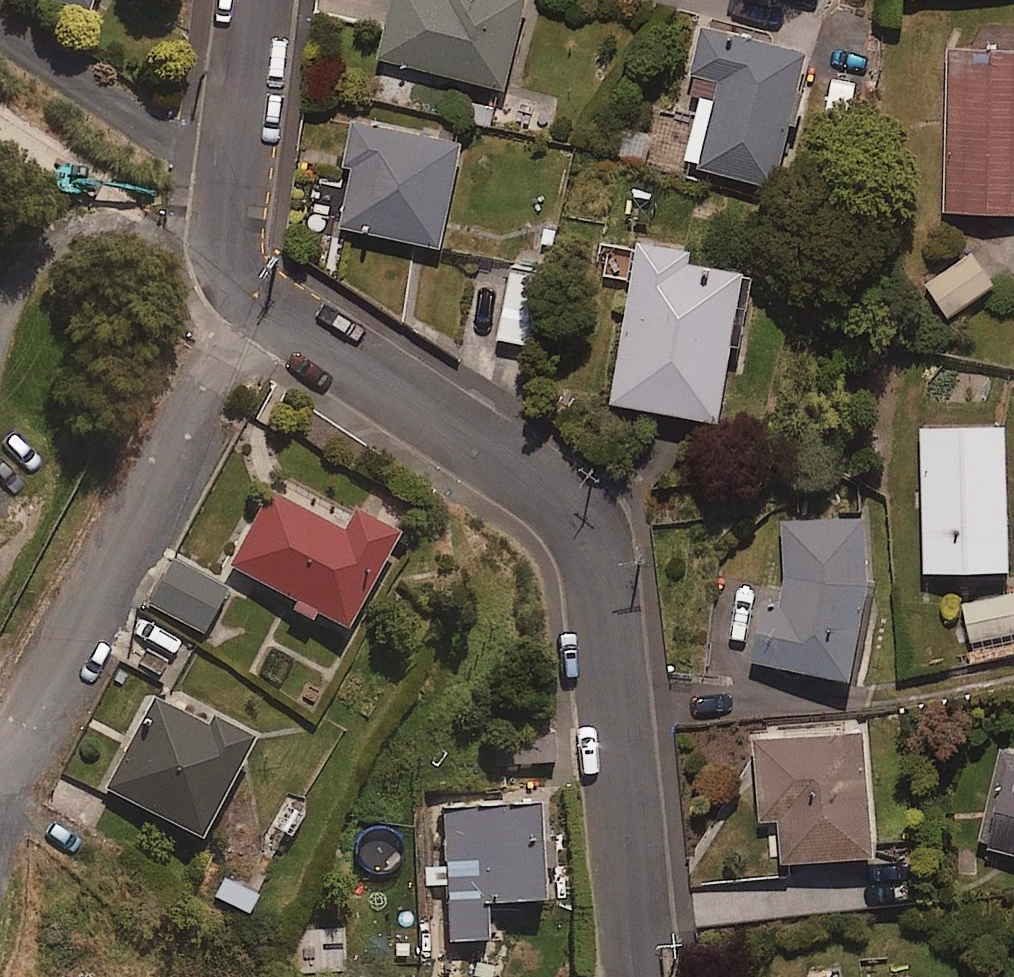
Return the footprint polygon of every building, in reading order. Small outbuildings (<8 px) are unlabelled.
[(86,13),(90,0),(45,0),(86,13)] [(381,58),(504,88),(526,0),(395,0),(381,58)] [(806,90),(801,89),(810,55),(703,26),(687,86),(703,91),(684,163),(774,187),(791,122),(797,124),(806,90)] [(998,29),(998,51),(948,51),(946,212),(1013,213),(1013,29),(998,29)] [(461,143),(355,120),(346,161),(355,163),(341,226),(439,247),(461,143)] [(689,252),(640,243),(611,402),(718,422),(745,273),(687,262),(689,252)] [(995,284),(972,253),(927,286),(950,317),(995,284)] [(542,275),(511,270),(500,338),(532,343),(542,275)] [(1004,428),(921,431),(927,572),(1010,569),(1004,428)] [(340,536),(268,497),(229,568),(344,631),(395,538),(352,514),(340,536)] [(873,527),(788,516),(775,616),(762,615),(755,664),(854,677),(873,527)] [(224,593),(171,563),(147,604),(201,634),(224,593)] [(964,602),(970,640),(1013,633),(1013,595),(964,602)] [(193,645),(130,615),(111,655),(173,685),(193,645)] [(201,729),(153,703),(104,791),(196,841),(248,745),(205,722),(201,729)] [(554,763),(552,732),(493,736),(496,767),(554,763)] [(874,856),(865,733),(755,741),(761,823),(781,821),(785,863),(874,856)] [(1005,751),(982,846),(1013,854),(1013,753),(1005,751)] [(540,905),(536,808),(444,811),(449,944),(486,943),(484,907),(540,905)] [(262,882),(230,867),(215,898),(247,913),(262,882)]
